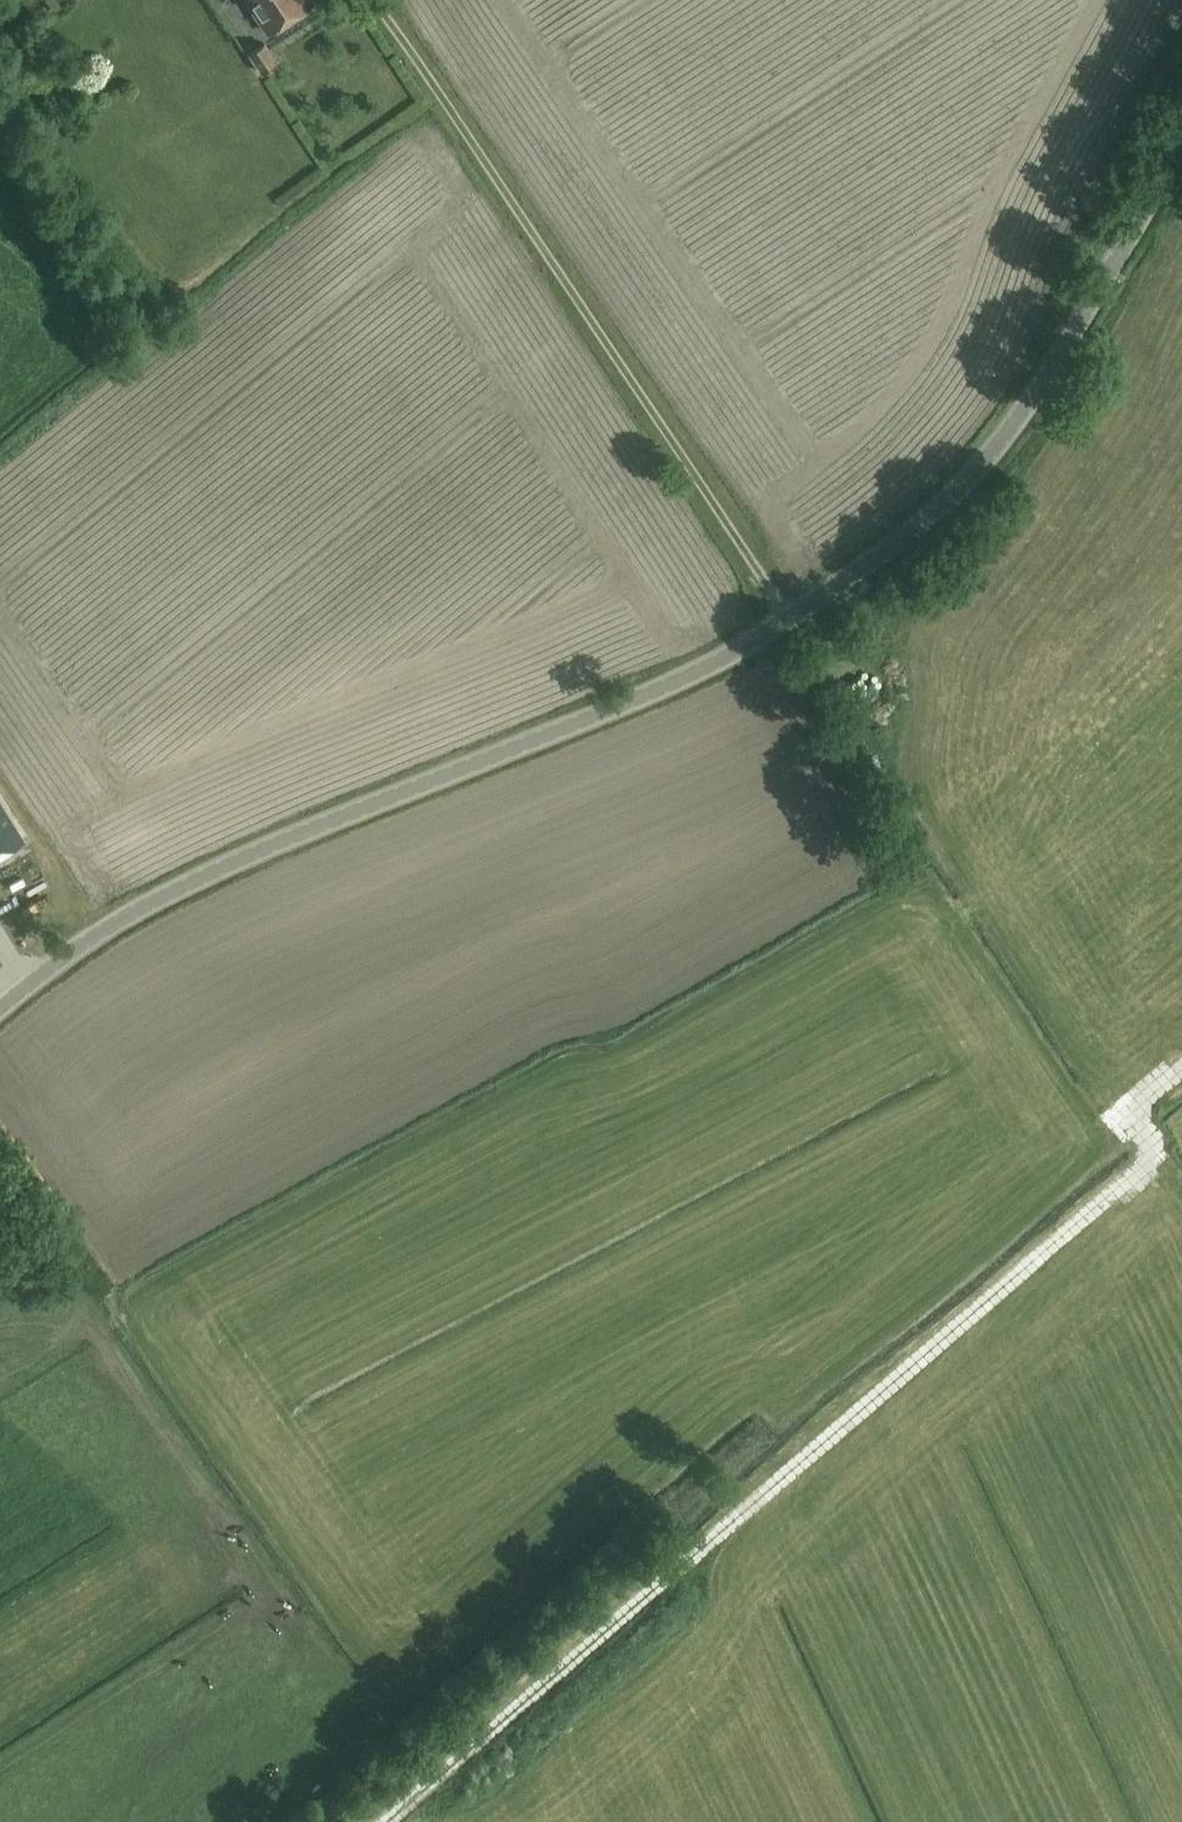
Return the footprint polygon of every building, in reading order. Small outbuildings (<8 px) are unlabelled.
[(248,1),(267,30),(312,0),(249,0),(248,1)] [(277,60),(264,40),(249,50),(262,70),(277,60)] [(22,838),(0,803),(0,852),(22,838)]
